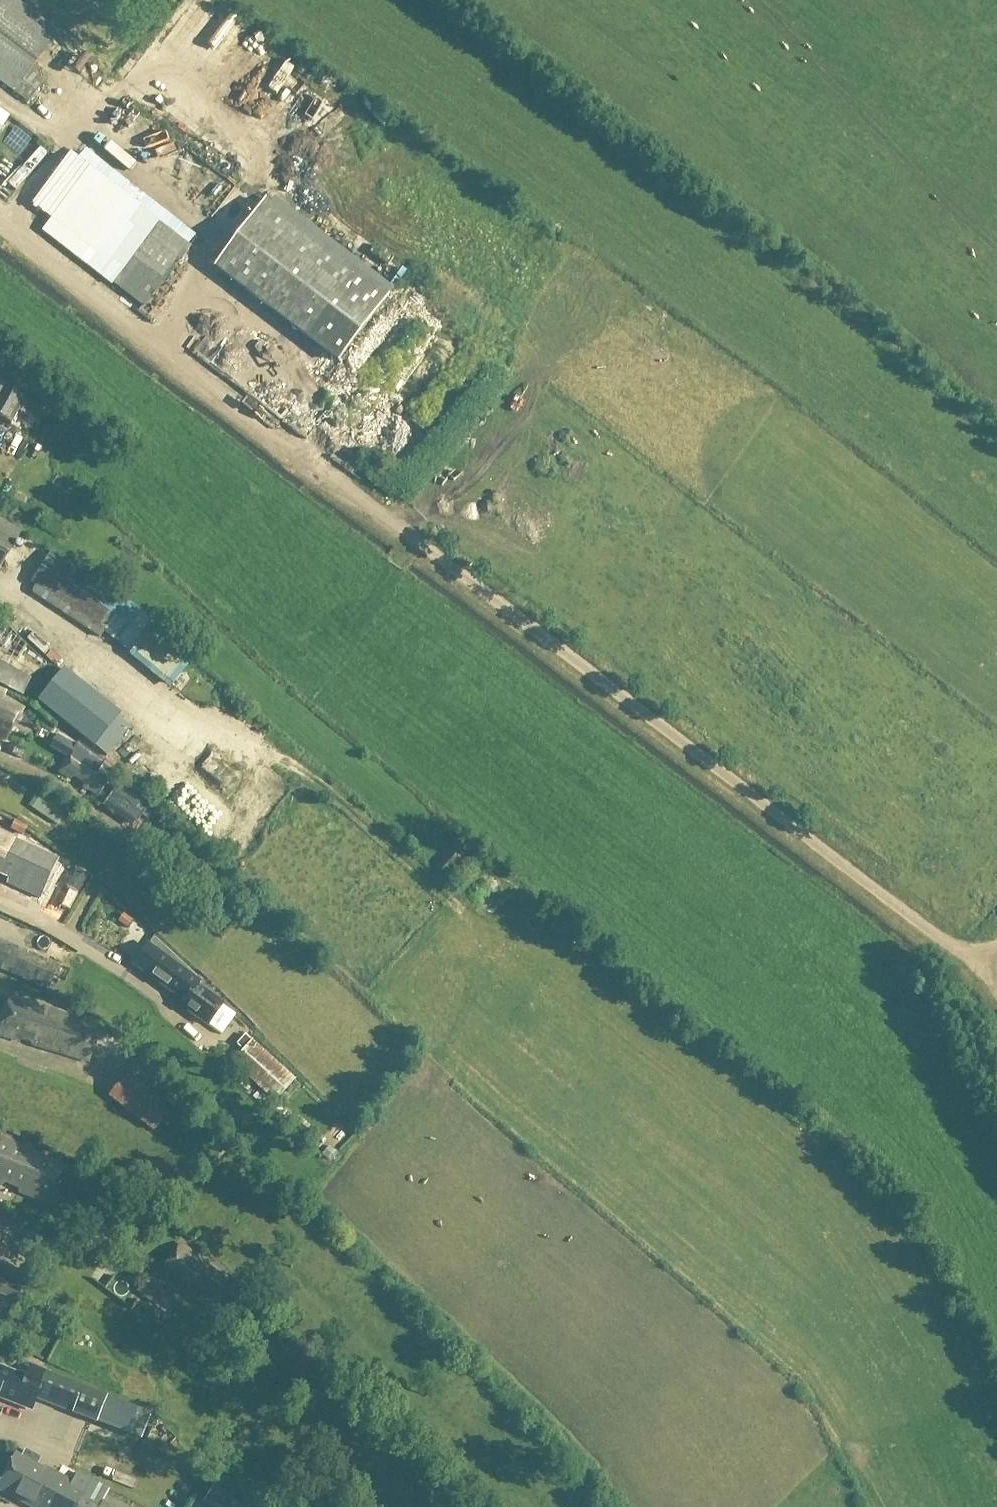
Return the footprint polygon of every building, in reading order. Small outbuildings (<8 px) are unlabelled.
[(26,105),(43,84),(28,73),(57,34),(11,0),(0,0),(0,87),(26,105)] [(61,61),(66,49),(53,43),(48,55),(61,61)] [(142,309),(188,251),(73,162),(48,194),(62,206),(42,232),(142,309)] [(176,203),(209,215),(222,180),(189,168),(176,203)] [(282,177),(275,186),(299,206),(306,197),(282,177)] [(337,365),(388,298),(263,202),(212,269),(337,365)] [(250,393),(257,385),(213,347),(206,355),(250,393)] [(9,427),(27,391),(0,376),(0,423),(9,427)] [(19,535),(0,523),(0,567),(19,535)] [(208,669),(152,625),(127,604),(50,554),(30,584),(35,588),(31,594),(98,639),(102,632),(129,654),(127,657),(167,691),(168,690),(178,700),(193,683),(196,682),(208,669)] [(22,698),(29,681),(0,666),(0,686),(22,698)] [(21,710),(4,699),(6,695),(0,692),(0,739),(21,710)] [(116,719),(93,747),(104,756),(127,728),(116,719)] [(156,784),(166,765),(126,743),(115,761),(156,784)] [(62,766),(58,773),(70,782),(73,781),(81,786),(81,789),(96,799),(108,781),(97,774),(100,769),(103,765),(77,744),(74,748),(69,756),(62,766)] [(198,762),(240,793),(247,784),(225,768),(228,763),(208,749),(198,762)] [(137,827),(149,809),(134,799),(117,789),(106,806),(122,817),(137,827)] [(48,858),(0,835),(0,878),(6,881),(5,885),(30,896),(48,858)] [(996,882),(996,880),(992,875),(975,891),(981,898),(996,882)] [(57,968),(0,942),(0,971),(46,992),(57,968)] [(197,985),(146,947),(133,965),(182,1002),(179,1007),(205,1027),(220,1006),(195,987),(197,985)] [(98,1030),(9,1000),(0,1028),(0,1039),(18,1043),(19,1040),(34,1044),(32,1049),(87,1063),(98,1030)] [(250,1043),(231,1064),(273,1104),(293,1083),(250,1043)] [(134,1066),(105,1100),(150,1138),(171,1114),(144,1091),(153,1082),(134,1066)] [(335,1151),(350,1137),(342,1128),(327,1142),(335,1151)] [(0,1187),(4,1183),(17,1188),(17,1194),(52,1209),(55,1203),(56,1203),(68,1173),(0,1141),(0,1187)] [(233,1290),(180,1247),(160,1271),(173,1282),(177,1279),(185,1286),(184,1291),(213,1315),(233,1290)] [(10,1290),(15,1278),(2,1272),(0,1276),(0,1285),(10,1290)] [(124,1279),(111,1285),(118,1302),(131,1297),(124,1279)] [(127,1309),(151,1329),(165,1313),(141,1293),(127,1309)] [(31,1414),(36,1401),(90,1422),(100,1397),(43,1375),(44,1373),(28,1367),(23,1379),(0,1370),(0,1401),(31,1414)] [(24,1453),(21,1459),(15,1456),(0,1484),(0,1493),(26,1506),(123,1506),(105,1497),(108,1492),(75,1475),(70,1483),(36,1465),(38,1461),(24,1453)] [(207,1506),(221,1506),(227,1498),(213,1489),(203,1504),(207,1506)] [(221,1506),(238,1506),(229,1501),(231,1498),(228,1497),(221,1506)]
